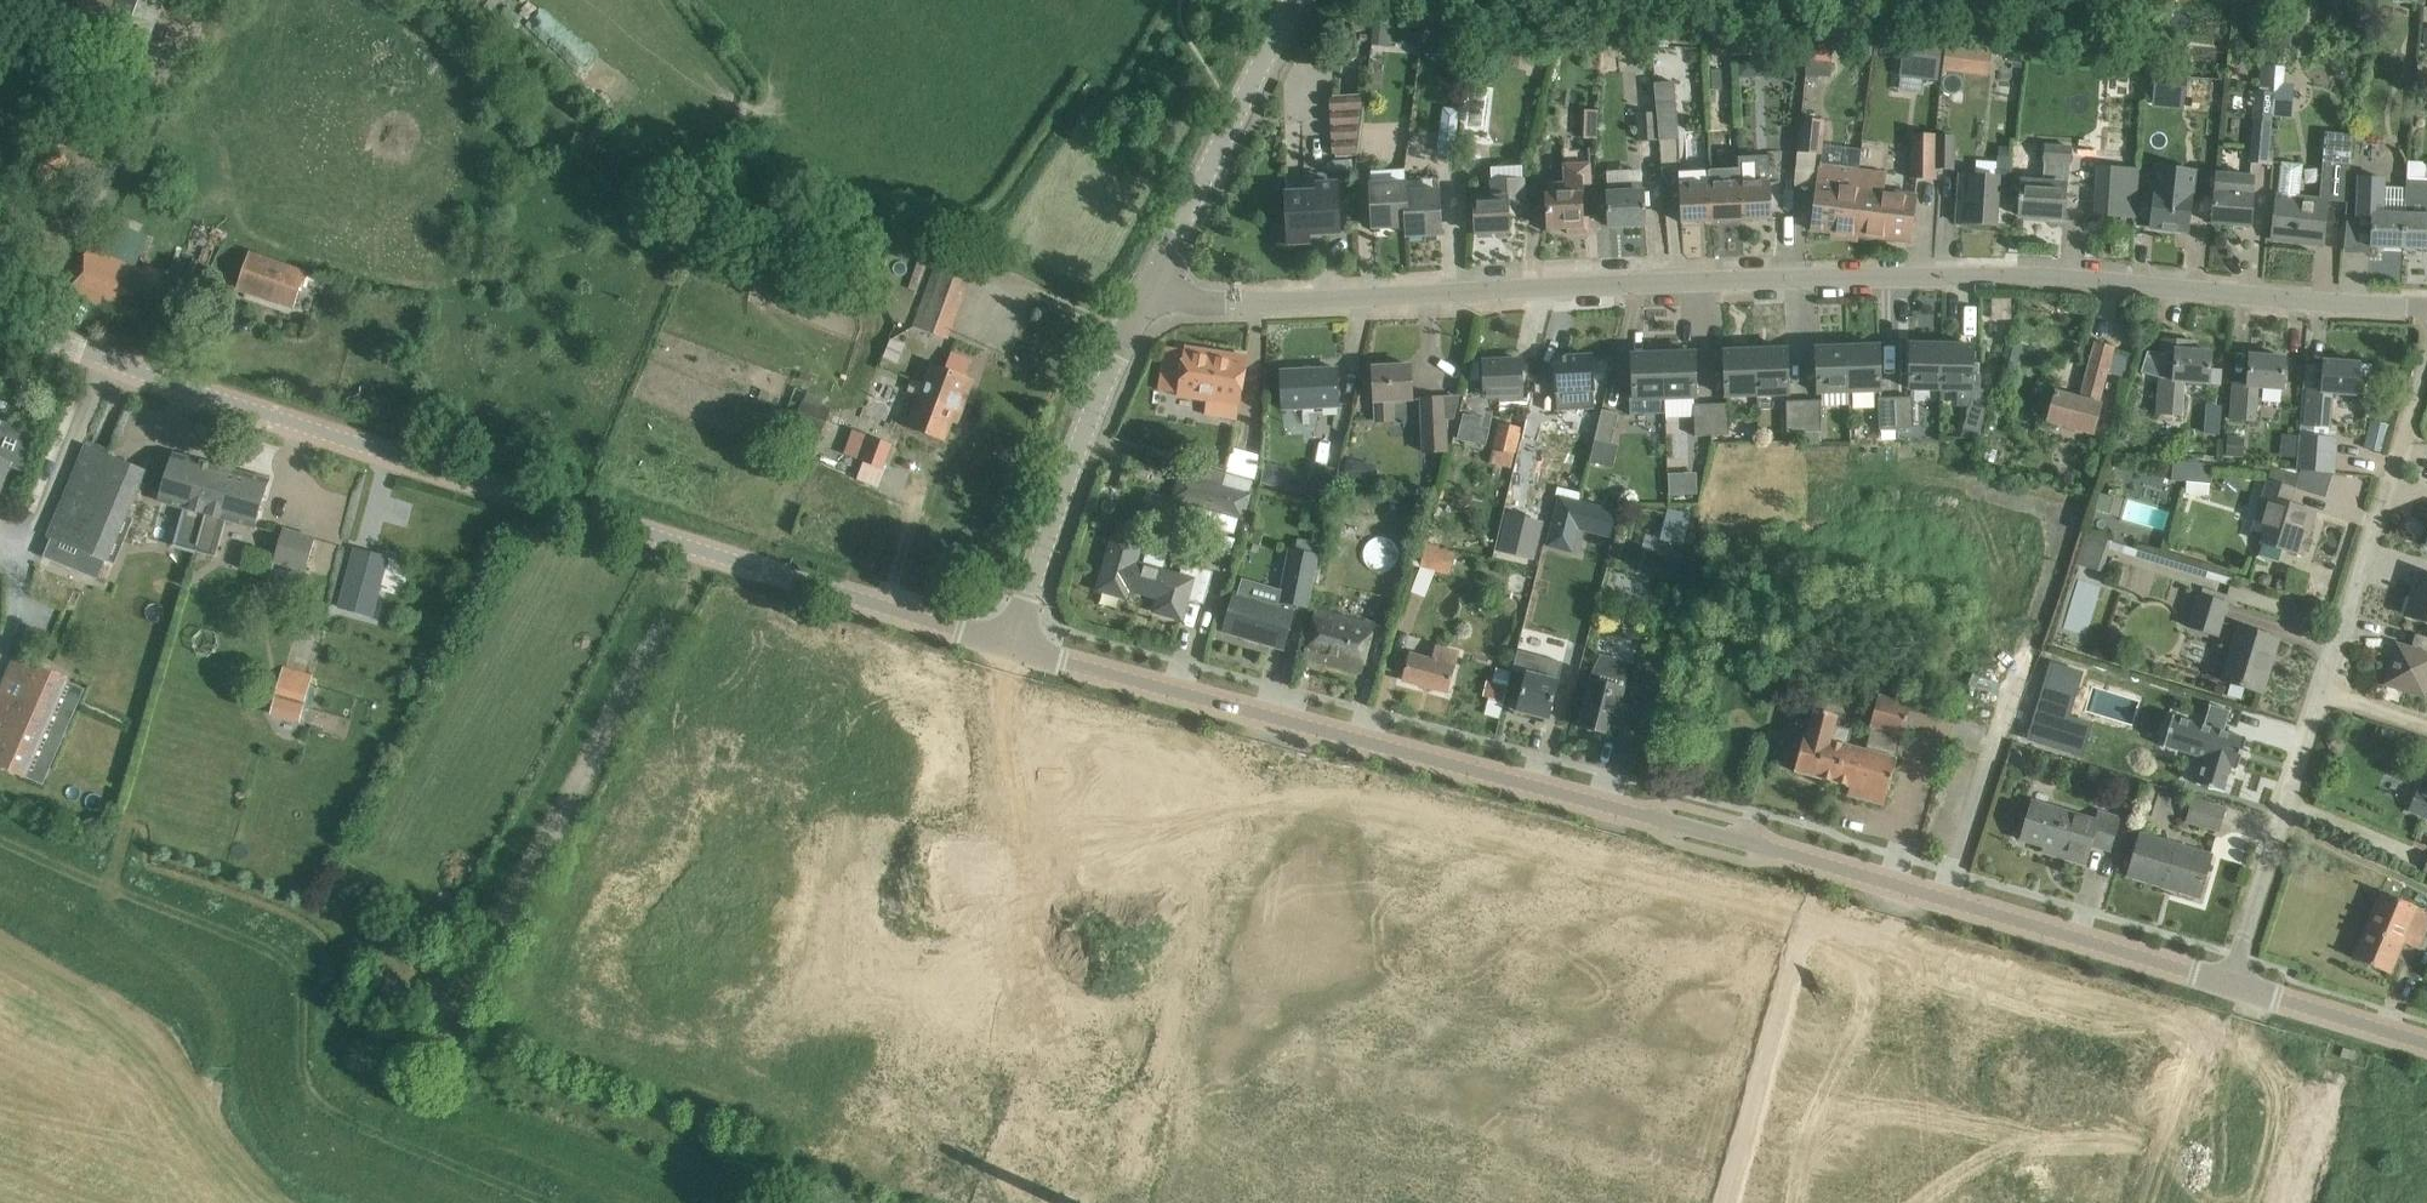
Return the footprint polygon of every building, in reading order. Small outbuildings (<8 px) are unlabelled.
[(102,40),(145,57),(167,0),(117,0),(102,40)] [(1394,24),(1375,22),(1373,45),(1389,46),(1388,52),(1398,53),(1400,38),(1392,37),(1394,24)] [(1425,25),(1423,45),(1451,48),(1453,28),(1425,25)] [(1835,34),(1809,33),(1808,60),(1833,62),(1835,34)] [(1946,45),(1945,57),(1963,59),(1964,48),(1946,45)] [(1925,79),(1939,81),(1943,48),(1929,46),(1925,79)] [(1721,71),(1721,51),(1710,51),(1710,71),(1721,71)] [(2166,51),(2164,71),(2182,72),(2184,53),(2166,51)] [(1833,62),(1808,60),(1807,75),(1832,77),(1833,62)] [(1756,80),(1755,62),(1740,63),(1741,81),(1756,80)] [(2261,78),(2259,91),(2273,92),(2275,66),(2262,64),(2261,78)] [(2295,83),(2284,82),(2284,77),(2285,67),(2275,66),(2273,92),(2271,116),(2291,118),(2295,83)] [(1655,93),(1639,94),(1641,142),(1657,141),(1655,93)] [(1359,156),(1367,94),(1334,96),(1334,98),(1332,98),(1334,155),(1337,155),(1337,157),(1359,156)] [(2147,114),(2165,115),(2166,97),(2148,95),(2147,114)] [(1442,109),(1441,119),(1450,125),(1460,121),(1461,110),(1452,104),(1442,109)] [(2267,164),(2271,116),(2255,115),(2252,163),(2267,164)] [(1825,119),(1802,117),(1799,152),(1822,155),(1825,119)] [(2355,134),(2327,132),(2325,163),(2352,166),(2355,134)] [(1936,179),(1936,169),(1937,134),(1912,134),(1911,179),(1936,179)] [(1937,134),(1936,169),(1954,170),(1954,134),(1937,134)] [(23,159),(41,182),(70,160),(53,136),(23,159)] [(2072,146),(2045,145),(2044,162),(2053,163),(2052,182),(2023,180),(2021,216),(2064,219),(2066,184),(2064,183),(2066,164),(2071,164),(2072,146)] [(1739,181),(1741,220),(1773,218),(1768,155),(1740,157),(1741,181),(1739,181)] [(2303,164),(2282,162),(2273,240),(2322,246),(2328,197),(2300,194),(2303,164)] [(1585,163),(1563,164),(1563,182),(1548,183),(1549,229),(1582,227),(1582,230),(1589,230),(1585,163)] [(2408,189),(2404,248),(2426,249),(2426,168),(2422,163),(2409,163),(2409,179),(2408,189)] [(1812,230),(1871,237),(1875,203),(1850,200),(1853,168),(1821,164),(1815,206),(1812,230)] [(2184,169),(2160,166),(2157,192),(2155,191),(2151,227),(2188,231),(2192,195),(2181,194),(2184,169)] [(1875,203),(1871,237),(1873,237),(1873,236),(1911,241),(1914,217),(1917,195),(1885,191),(1888,172),(1853,168),(1850,200),(1875,203)] [(1997,176),(1961,174),(1958,223),(1976,224),(1979,229),(1989,229),(1992,225),(1996,225),(1998,190),(2010,191),(2011,171),(1998,170),(1997,176)] [(1710,183),(1710,172),(1680,172),(1680,184),(1678,185),(1682,222),(1711,221),(1709,183),(1710,183)] [(2255,175),(2218,172),(2213,224),(2251,227),(2255,175)] [(1643,175),(1608,176),(1608,194),(1610,226),(1646,224),(1645,211),(1643,175)] [(2372,247),(2404,248),(2408,189),(2384,188),(2385,178),(2360,178),(2359,217),(2373,217),(2372,247)] [(1524,179),(1491,180),(1492,200),(1475,201),(1476,233),(1510,231),(1510,200),(1525,199),(1524,179)] [(1316,189),(1287,191),(1287,193),(1290,242),(1310,241),(1310,234),(1340,232),(1337,181),(1315,183),(1316,189)] [(1372,182),(1370,182),(1372,230),(1406,229),(1406,210),(1409,210),(1409,190),(1408,181),(1406,181),(1372,182)] [(1710,183),(1709,183),(1711,221),(1741,220),(1739,181),(1710,183)] [(1409,210),(1406,210),(1406,229),(1407,238),(1443,236),(1441,188),(1409,190),(1409,210)] [(943,245),(942,249),(913,325),(948,338),(978,258),(943,245)] [(132,267),(92,251),(87,249),(70,295),(72,296),(72,294),(147,323),(140,339),(167,351),(195,285),(168,274),(166,281),(132,267)] [(251,250),(246,265),(238,287),(295,307),(308,270),(251,250)] [(911,287),(918,290),(928,257),(921,255),(911,287)] [(1942,389),(1943,342),(1924,342),(1924,345),(1911,344),(1910,389),(1942,389)] [(1961,343),(1943,342),(1942,389),(1973,390),(1974,346),(1961,345),(1961,343)] [(2056,392),(2049,420),(2094,433),(2102,404),(2100,404),(2100,402),(2115,348),(2096,342),(2081,399),(2056,392)] [(1867,344),(1848,345),(1850,392),(1881,390),(1880,346),(1867,346),(1867,344)] [(1850,392),(1848,345),(1830,345),(1830,348),(1817,348),(1818,393),(1850,392)] [(1244,382),(1248,357),(1186,347),(1186,350),(1167,347),(1160,390),(1184,393),(1182,397),(1207,401),(1205,415),(1238,421),(1244,382)] [(1775,347),(1756,348),(1758,395),(1789,394),(1788,349),(1775,350),(1775,347)] [(1726,396),(1758,395),(1756,348),(1738,349),(1738,351),(1725,351),(1726,396)] [(2212,352),(2176,349),(2174,379),(2160,378),(2157,413),(2182,415),(2185,382),(2210,384),(2212,352)] [(1664,351),(1666,398),(1697,397),(1696,353),(1683,353),(1682,350),(1664,351)] [(1666,412),(1666,398),(1664,351),(1645,352),(1646,354),(1633,355),(1634,394),(1630,394),(1631,414),(1666,412)] [(938,401),(963,410),(974,379),(966,376),(972,360),(953,353),(945,373),(932,368),(927,382),(943,388),(938,401)] [(2286,357),(2251,355),(2248,384),(2233,383),(2231,420),(2258,421),(2260,389),(2283,390),(2286,357)] [(1592,356),(1555,358),(1557,390),(1564,389),(1565,408),(1583,407),(1582,390),(1594,389),(1592,356)] [(1487,394),(1501,393),(1502,401),(1523,399),(1521,360),(1484,362),(1487,394)] [(2375,364),(2325,360),(2322,390),(2308,389),(2305,425),(2330,427),(2332,393),(2373,397),(2375,364)] [(1374,367),(1375,391),(1376,422),(1396,421),(1396,401),(1413,400),(1411,365),(1374,367)] [(1282,371),(1283,395),(1284,409),(1340,407),(1338,368),(1282,371)] [(956,410),(962,412),(963,410),(938,401),(943,388),(927,382),(910,427),(945,441),(952,422),(956,410)] [(771,392),(763,389),(760,397),(768,400),(771,392)] [(805,406),(792,401),(787,414),(798,418),(796,423),(823,434),(832,411),(823,407),(826,398),(810,392),(805,406)] [(1455,419),(1460,397),(1422,399),(1425,453),(1448,452),(1447,419),(1455,419)] [(1897,429),(1896,397),(1879,398),(1880,429),(1897,429)] [(1913,397),(1896,397),(1897,429),(1914,428),(1913,397)] [(1989,403),(1972,399),(1964,429),(1980,433),(1989,403)] [(1821,400),(1804,401),(1805,432),(1822,431),(1821,400)] [(1805,432),(1804,401),(1787,401),(1788,433),(1805,432)] [(1729,403),(1712,404),(1713,435),(1730,435),(1729,403)] [(1713,435),(1712,404),(1695,404),(1696,436),(1713,435)] [(1619,413),(1603,409),(1595,440),(1612,444),(1619,413)] [(2370,420),(2363,448),(2383,453),(2390,425),(2370,420)] [(1522,427),(1501,421),(1491,462),(1512,468),(1522,427)] [(866,463),(860,478),(882,487),(889,469),(883,467),(891,445),(855,431),(846,455),(866,463)] [(2244,433),(2227,432),(2226,453),(2243,454),(2244,433)] [(2334,473),(2336,439),(2300,435),(2296,470),(2334,473)] [(146,469),(90,447),(54,536),(109,560),(146,469)] [(1228,472),(1257,479),(1263,455),(1234,448),(1228,472)] [(180,546),(201,552),(224,467),(177,454),(164,501),(190,509),(180,546)] [(14,462),(0,457),(0,499),(14,462)] [(2173,461),(2172,476),(2209,478),(2210,462),(2185,461),(2173,461)] [(271,480),(224,467),(201,552),(220,557),(231,520),(258,528),(271,480)] [(2300,475),(2273,467),(2254,526),(2265,529),(2261,540),(2304,555),(2305,551),(2308,552),(2312,539),(2309,538),(2316,512),(2291,505),(2300,475)] [(1180,473),(1172,499),(1244,520),(1251,494),(1224,486),(1227,473),(1208,468),(1204,480),(1180,473)] [(2124,499),(2101,493),(2096,510),(2119,516),(2124,499)] [(1561,498),(1549,545),(1573,551),(1579,528),(1612,536),(1618,512),(1561,498)] [(1533,559),(1542,522),(1509,513),(1500,551),(1533,559)] [(316,537),(286,529),(270,585),(300,593),(316,537)] [(2114,540),(2087,532),(2077,564),(2104,571),(2114,540)] [(1136,563),(1142,542),(1115,534),(1102,580),(1148,593),(1161,597),(1157,610),(1182,618),(1193,578),(1155,568),(1136,563)] [(1456,551),(1428,544),(1422,567),(1450,573),(1456,551)] [(388,558),(354,548),(337,610),(371,619),(388,558)] [(1236,594),(1225,630),(1249,637),(1250,635),(1261,638),(1260,641),(1284,648),(1295,611),(1296,607),(1308,609),(1319,554),(1290,548),(1277,606),(1236,594)] [(2425,575),(2420,588),(2416,587),(2416,586),(2415,586),(2406,615),(2426,622),(2426,576),(2425,575)] [(2191,625),(2219,633),(2229,601),(2201,592),(2191,625)] [(1304,658),(1363,673),(1375,626),(1316,611),(1304,658)] [(2278,638),(2241,627),(2225,681),(2262,692),(2270,665),(2268,665),(2270,657),(2272,658),(2278,638)] [(710,646),(691,640),(688,651),(706,657),(710,646)] [(2397,643),(2384,684),(2425,697),(2426,691),(2426,652),(2397,643)] [(1830,644),(1826,658),(1845,664),(1850,649),(1830,644)] [(1409,656),(1403,680),(1450,693),(1460,653),(1439,647),(1435,660),(1410,652),(1409,656)] [(1528,675),(1518,710),(1549,718),(1564,662),(1534,655),(1518,651),(1514,671),(1528,675)] [(20,656),(0,700),(0,764),(27,776),(69,679),(20,656)] [(1595,669),(1581,726),(1612,734),(1615,722),(1624,724),(1628,706),(1620,704),(1627,677),(1626,663),(1625,663),(1614,663),(1603,658),(1604,658),(1602,657),(1595,669)] [(1641,659),(1633,690),(1650,694),(1657,664),(1641,659)] [(287,667),(272,714),(301,724),(306,710),(316,676),(287,667)] [(1503,686),(1488,682),(1485,697),(1500,700),(1503,686)] [(1904,735),(1912,704),(1879,696),(1871,725),(1873,726),(1867,749),(1856,746),(1845,785),(1851,786),(1849,794),(1884,804),(1886,796),(1888,796),(1898,758),(1896,758),(1903,734),(1904,735)] [(2204,725),(2193,722),(2180,718),(2180,721),(2173,718),(2165,743),(2172,745),(2171,748),(2184,751),(2206,758),(2199,783),(2198,782),(2197,784),(2209,787),(2209,788),(2213,789),(2225,792),(2225,791),(2224,790),(2232,766),(2237,768),(2237,769),(2238,769),(2242,757),(2239,756),(2241,749),(2244,750),(2248,738),(2246,737),(2246,738),(2224,732),(2230,712),(2231,712),(2232,711),(2210,704),(2209,705),(2210,706),(2204,725)] [(1795,771),(1845,785),(1856,746),(1848,744),(1853,729),(1838,725),(1840,715),(1815,708),(1809,734),(1806,733),(1795,771)] [(923,715),(905,709),(901,721),(920,727),(923,715)] [(1088,778),(1069,773),(1066,785),(1084,790),(1088,778)] [(2119,792),(2131,796),(2136,781),(2123,778),(2119,792)] [(2420,787),(2410,810),(2426,818),(2426,790),(2420,787)] [(1152,801),(1133,796),(1130,807),(1148,813),(1152,801)] [(2226,808),(2195,799),(2187,821),(2219,831),(2226,808)] [(2110,850),(2116,826),(2119,817),(2101,811),(2099,818),(2033,802),(2022,839),(2055,848),(2053,853),(2086,863),(2091,844),(2110,850)] [(598,815),(589,832),(600,838),(609,821),(598,815)] [(2189,848),(2140,832),(2134,851),(2129,873),(2128,875),(2165,886),(2166,884),(2176,887),(2175,889),(2200,897),(2213,854),(2189,848)] [(1254,843),(1235,837),(1232,849),(1250,854),(1254,843)] [(1450,888),(1431,882),(1428,894),(1447,899),(1450,888)] [(2382,892),(2354,958),(2390,973),(2402,942),(2419,950),(2426,931),(2426,911),(2382,892)] [(1516,902),(1498,897),(1494,909),(1513,914),(1516,902)] [(555,933),(537,925),(533,936),(550,944),(555,933)] [(1677,938),(1658,933),(1655,945),(1674,950),(1677,938)] [(1789,972),(1770,966),(1766,978),(1785,984),(1789,972)] [(395,999),(402,987),(389,979),(382,992),(395,999)] [(735,1010),(717,1002),(713,1013),(731,1021),(735,1010)] [(1008,1118),(989,1113),(986,1125),(1005,1129),(1008,1118)] [(1074,1134),(1056,1129),(1053,1141),(1072,1146),(1074,1134)] [(1216,1169),(1197,1164),(1194,1176),(1213,1181),(1216,1169)] [(1315,1193),(1312,1202),(1332,1202),(1334,1198),(1315,1193)]
